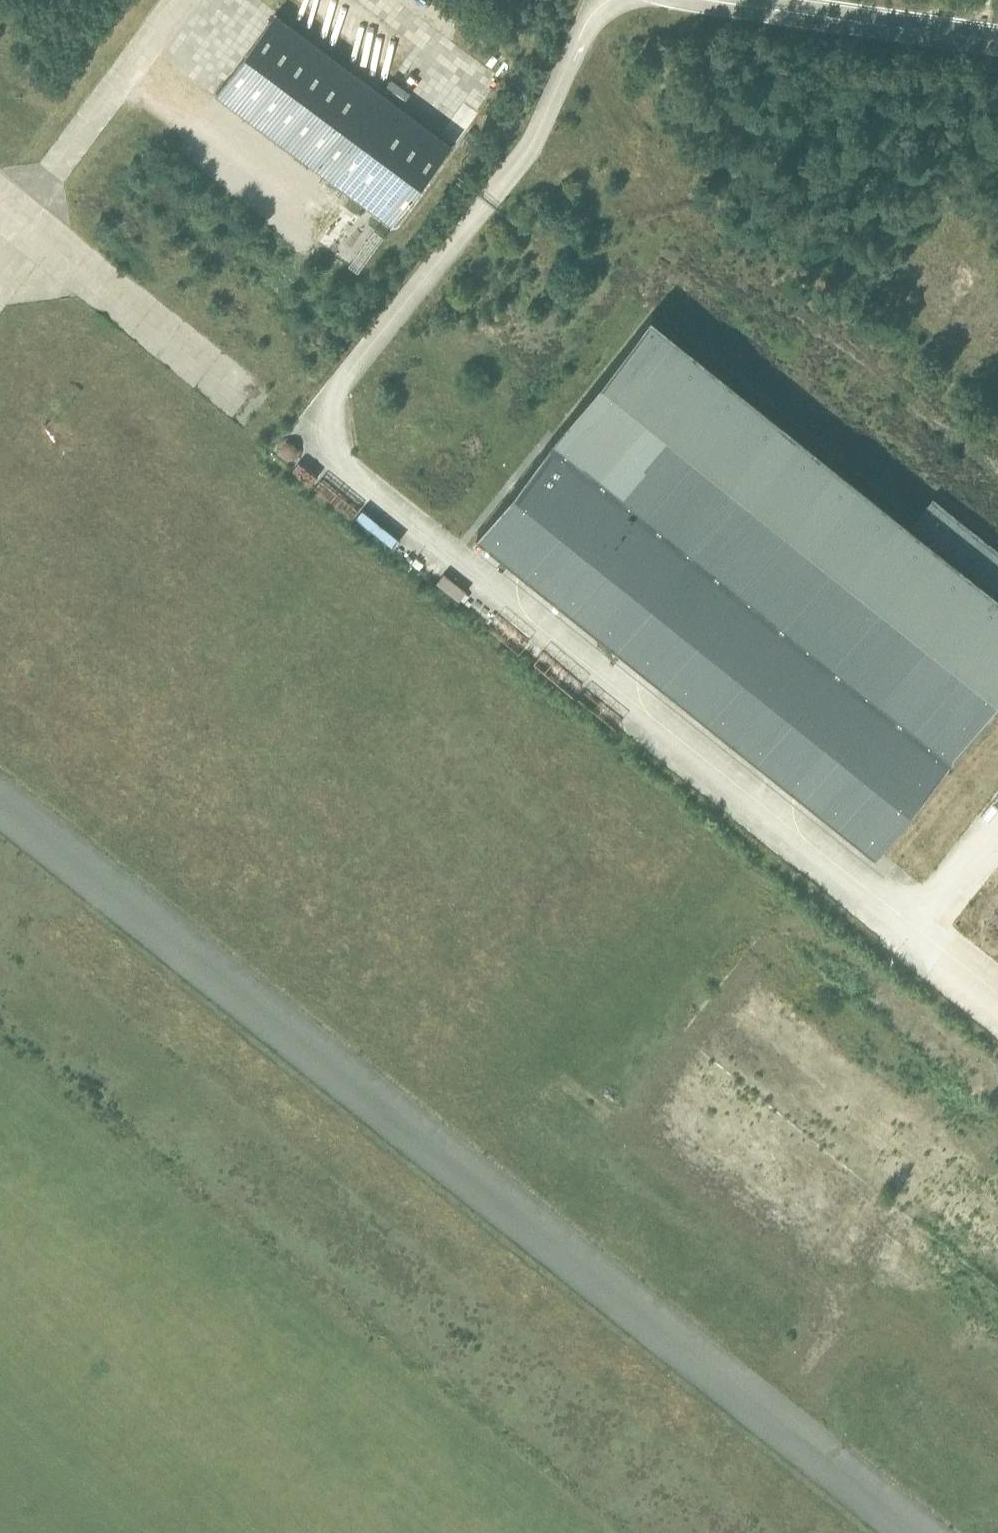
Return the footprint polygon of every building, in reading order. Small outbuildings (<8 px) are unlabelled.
[(451,141),(277,11),(220,92),(394,222),(451,141)] [(466,136),(473,141),(477,135),(470,130),(466,136)] [(465,146),(469,140),(465,137),(461,143),(465,146)] [(877,848),(997,696),(997,547),(934,496),(914,521),(653,311),(479,530),(877,848)]
